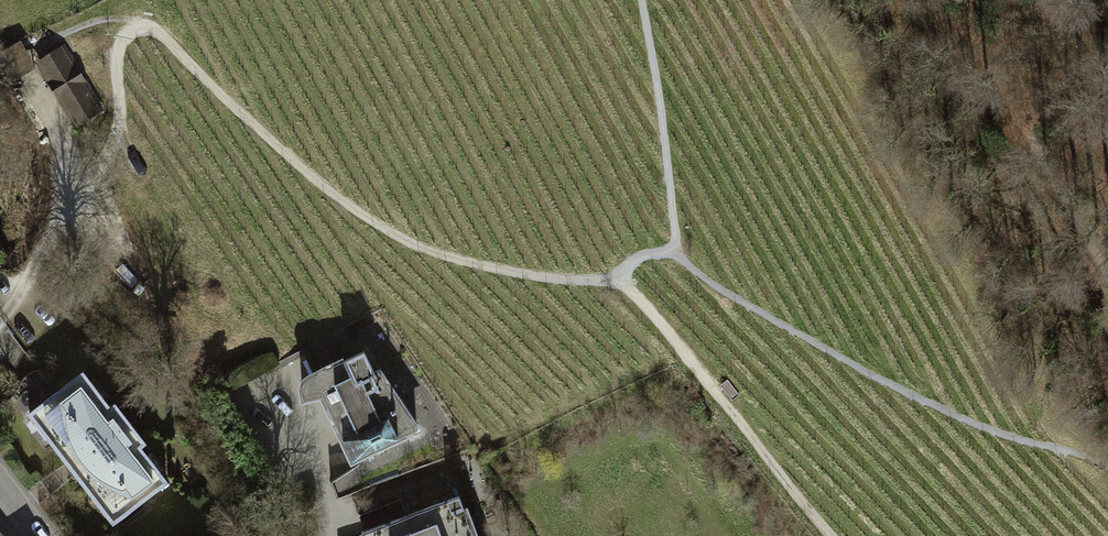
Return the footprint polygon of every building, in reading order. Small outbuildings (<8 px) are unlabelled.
[(65,47),(39,63),(74,123),(101,107),(65,47)] [(372,370),(363,350),(308,375),(303,381),(301,389),(302,398),(321,393),(350,458),(415,427),(376,369),(372,370)] [(82,371),(32,409),(56,439),(51,443),(65,462),(78,452),(87,463),(74,473),(89,492),(93,488),(116,519),(166,481),(138,445),(144,441),(113,402),(108,406),(82,371)] [(360,530),(362,535),(474,535),(458,495),(360,530)]
